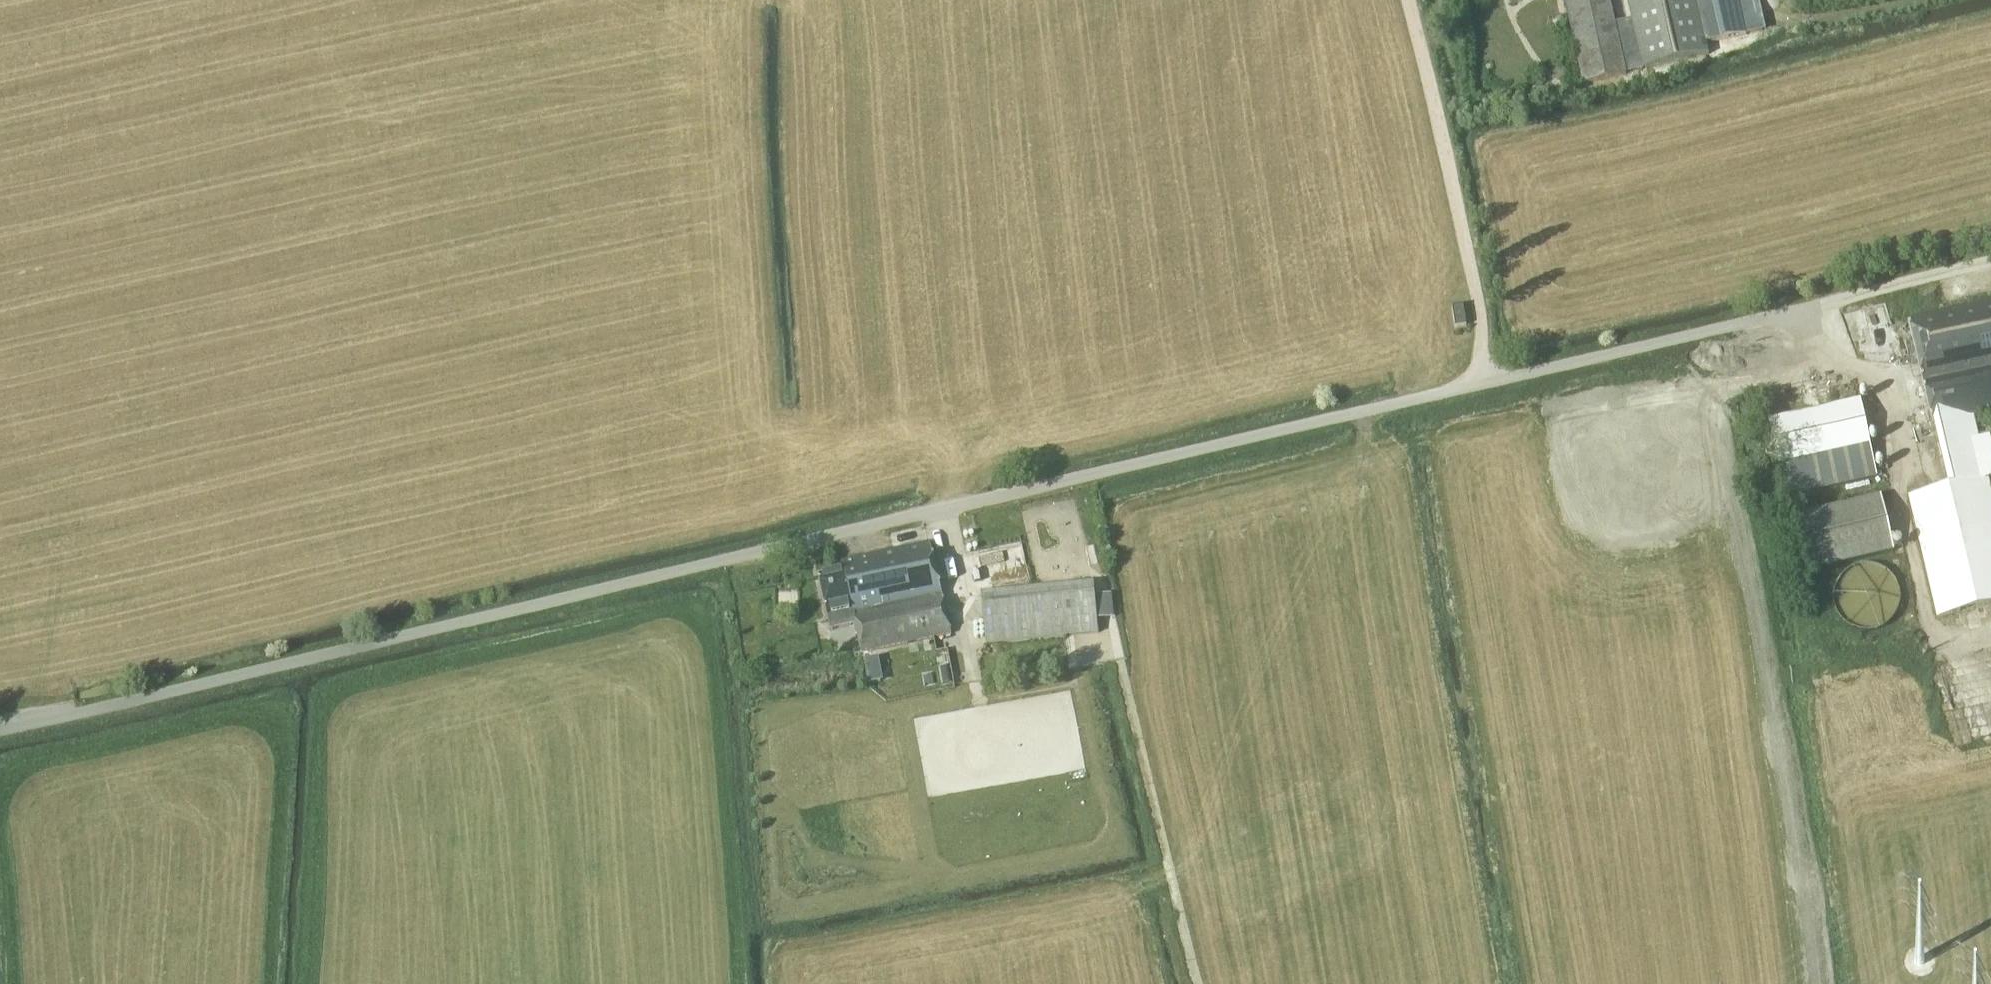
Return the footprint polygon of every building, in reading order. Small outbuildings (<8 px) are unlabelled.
[(1585,83),(1625,74),(1625,73),(1708,54),(1696,0),(1627,0),(1631,19),(1614,23),(1609,0),(1566,0),(1585,83)] [(1909,322),(1932,422),(1933,421),(1948,486),(1908,495),(1937,618),(1990,605),(1990,489),(1979,436),(1990,433),(1990,303),(1909,322)] [(1466,326),(1463,306),(1452,307),(1455,328),(1466,326)] [(1876,476),(1860,401),(1768,421),(1783,496),(1876,476)] [(1893,551),(1881,496),(1788,517),(1800,572),(1893,551)] [(928,541),(924,524),(888,531),(892,549),(928,541)] [(949,636),(931,544),(830,563),(832,573),(818,576),(829,630),(853,625),(859,654),(949,636)] [(1872,565),(1866,565),(1860,565),(1855,567),(1850,569),(1845,572),(1841,576),(1837,581),(1835,586),(1834,592),(1833,598),(1834,603),(1835,609),(1837,614),(1841,619),(1845,623),(1850,626),(1855,629),(1860,630),(1866,631),(1872,630),(1877,629),(1883,626),(1887,623),(1891,619),(1895,614),(1897,609),(1899,603),(1899,598),(1899,592),(1897,586),(1895,581),(1891,576),(1887,572),(1883,569),(1877,567),(1872,565)] [(1098,634),(1094,584),(981,594),(986,645),(1098,634)]
